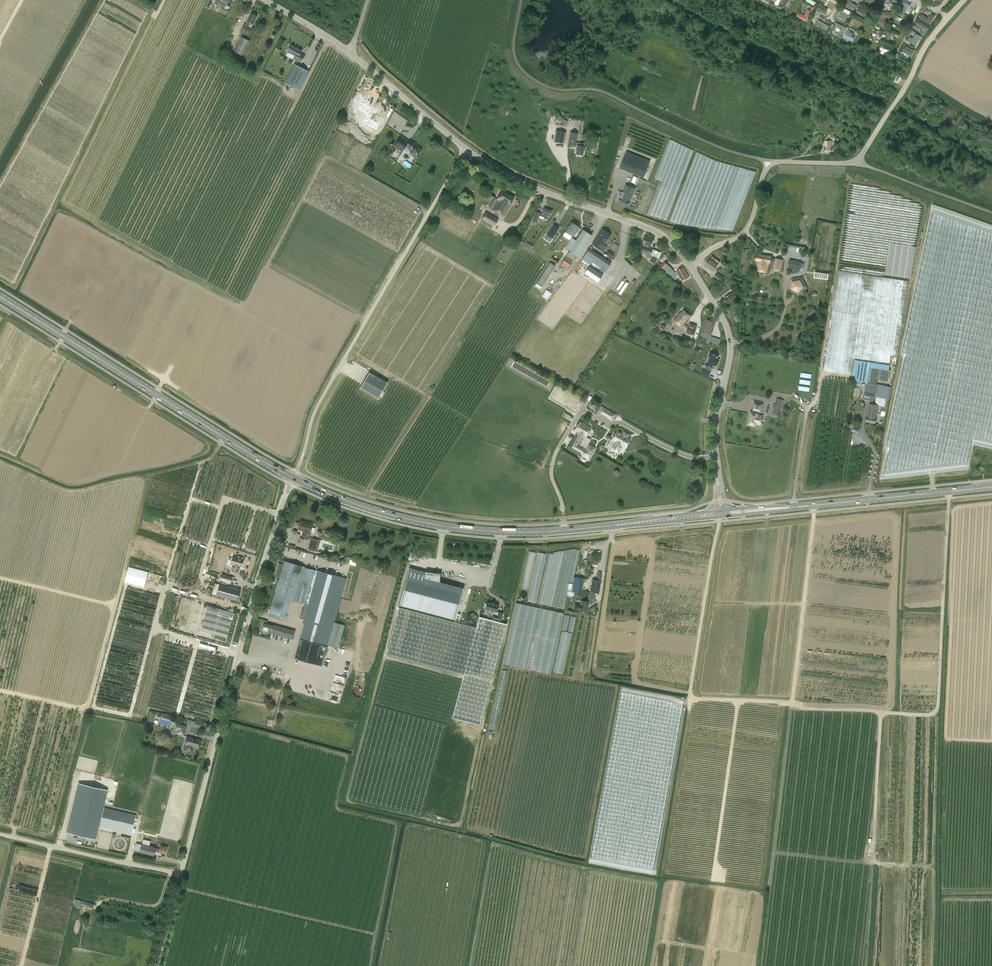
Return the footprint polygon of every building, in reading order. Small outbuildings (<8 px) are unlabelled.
[(899,8),(903,12),(910,5),(906,1),(899,8)] [(825,15),(828,8),(819,4),(816,10),(825,15)] [(849,15),(851,11),(843,8),(839,17),(848,21),(850,16),(849,15)] [(798,12),(796,17),(807,22),(812,11),(807,9),(805,15),(798,12)] [(253,28),(251,27),(257,17),(250,14),(245,25),(244,24),(240,32),(249,36),(253,28)] [(930,24),(935,16),(931,14),(928,18),(921,14),(919,18),(930,24)] [(816,25),(826,31),(829,26),(819,20),(816,25)] [(918,20),(916,24),(926,29),(928,26),(918,20)] [(833,29),(839,31),(837,36),(841,38),(846,27),(836,23),(833,29)] [(852,42),(854,38),(849,34),(852,29),(849,27),(843,37),(852,42)] [(888,42),(892,33),(880,28),(879,30),(874,28),(870,38),(873,39),(875,34),(885,38),(884,41),(888,42)] [(915,33),(912,38),(910,37),(907,41),(915,46),(921,36),(915,33)] [(234,52),(242,56),(249,41),(241,37),(234,52)] [(291,45),(287,52),(294,56),(293,58),(301,63),(305,56),(301,54),(302,51),(291,45)] [(295,64),(285,83),(299,90),(309,71),(295,64)] [(378,111),(358,110),(357,124),(369,124),(369,129),(377,130),(378,124),(385,125),(385,116),(378,116),(378,111)] [(554,119),(555,125),(562,126),(562,125),(565,127),(568,121),(565,120),(560,115),(559,116),(554,119)] [(565,133),(555,131),(553,142),(563,144),(565,133)] [(568,145),(575,146),(576,143),(577,133),(570,132),(568,145)] [(409,142),(404,139),(401,143),(398,141),(394,146),(402,152),(405,147),(411,151),(409,154),(415,158),(419,153),(421,153),(422,151),(421,149),(416,145),(416,144),(410,140),(409,142)] [(585,147),(584,147),(585,144),(579,143),(579,144),(576,143),(575,146),(577,146),(575,154),(576,154),(576,155),(579,156),(579,155),(582,155),(583,150),(584,151),(585,147)] [(389,149),(386,151),(389,155),(392,153),(393,154),(396,151),(392,147),(389,149)] [(626,152),(619,167),(644,177),(650,162),(626,152)] [(406,161),(403,164),(408,169),(411,165),(406,161)] [(619,192),(617,196),(620,197),(619,202),(628,206),(635,189),(625,185),(622,193),(619,192)] [(514,198),(501,191),(497,199),(488,194),(482,204),(491,209),(495,201),(497,201),(492,209),(504,216),(511,204),(510,204),(514,198)] [(547,220),(548,216),(549,216),(550,214),(551,215),(553,210),(548,208),(547,210),(544,209),(542,213),(540,213),(537,211),(533,222),(536,223),(540,216),(544,217),(543,218),(547,220)] [(486,212),(481,220),(493,226),(494,227),(498,219),(486,212)] [(573,237),(579,227),(570,222),(564,231),(573,237)] [(553,224),(546,234),(547,234),(552,238),(555,240),(557,236),(555,234),(559,228),(553,224)] [(602,229),(599,233),(591,244),(603,252),(607,247),(604,245),(611,235),(602,229)] [(569,251),(560,266),(567,270),(576,255),(578,257),(591,235),(582,230),(575,240),(571,238),(564,248),(569,251)] [(640,242),(639,247),(642,248),(641,251),(646,253),(645,256),(650,258),(650,255),(651,255),(658,259),(660,252),(649,248),(649,246),(651,247),(654,240),(645,236),(642,243),(640,242)] [(606,271),(611,263),(589,248),(581,259),(590,265),(593,262),(600,267),(606,271)] [(756,254),(755,261),(756,261),(755,271),(769,273),(770,266),(769,266),(769,263),(770,263),(771,256),(756,254)] [(712,256),(710,259),(705,266),(713,271),(720,262),(712,256)] [(781,271),(782,270),(783,260),(774,258),(772,269),(781,271)] [(790,259),(788,268),(800,270),(802,262),(790,259)] [(674,271),(668,265),(664,261),(659,266),(663,270),(664,269),(670,276),(674,271)] [(550,262),(537,283),(542,286),(555,265),(550,262)] [(674,271),(671,275),(676,279),(680,278),(682,281),(689,277),(683,267),(676,271),(675,272),(674,271)] [(606,285),(610,279),(607,278),(610,272),(607,271),(601,282),(606,285)] [(724,278),(717,273),(714,277),(721,283),(724,278)] [(791,291),(790,292),(799,296),(807,288),(801,277),(792,279),(793,281),(791,291)] [(620,295),(627,284),(625,282),(617,294),(620,295)] [(733,292),(740,288),(737,283),(730,288),(733,292)] [(727,304),(737,298),(733,292),(724,298),(727,304)] [(691,317),(683,310),(673,320),(681,328),(684,326),(687,329),(686,333),(694,335),(696,326),(689,324),(688,327),(685,324),(691,317)] [(706,320),(702,332),(711,335),(714,322),(706,320)] [(707,363),(707,365),(708,366),(707,369),(704,368),(702,373),(708,376),(711,371),(710,370),(711,367),(713,368),(714,364),(717,365),(719,360),(716,359),(718,355),(710,353),(706,363),(707,363)] [(890,370),(879,368),(877,379),(888,381),(890,370)] [(380,379),(369,372),(360,389),(378,399),(387,383),(383,380),(380,379)] [(876,397),(888,399),(889,399),(891,387),(877,384),(877,385),(866,383),(863,399),(874,401),(876,391),(877,391),(876,397)] [(887,407),(888,399),(876,397),(875,405),(869,404),(866,417),(865,421),(875,423),(878,406),(881,406),(881,410),(885,411),(886,407),(887,407)] [(762,415),(757,414),(758,411),(761,412),(762,404),(755,402),(754,410),(754,413),(751,412),(749,424),(755,425),(755,424),(760,425),(762,415)] [(781,406),(774,404),(772,414),(779,415),(781,406)] [(607,417),(607,418),(613,421),(616,415),(601,406),(598,412),(607,417)] [(591,449),(592,447),(588,444),(585,449),(577,445),(583,435),(586,437),(591,428),(579,421),(574,430),(577,432),(569,447),(588,459),(593,451),(591,449)] [(614,433),(612,437),(613,437),(611,440),(615,442),(614,444),(613,444),(610,448),(613,450),(615,447),(619,450),(622,446),(625,448),(627,445),(629,442),(629,441),(630,438),(626,436),(627,434),(624,432),(622,434),(617,431),(615,434),(614,433)] [(312,527),(313,524),(308,522),(308,523),(300,521),(298,529),(303,530),(302,535),(309,537),(310,533),(314,534),(315,528),(312,527)] [(311,538),(308,549),(317,552),(321,540),(318,540),(311,538)] [(528,590),(536,552),(528,550),(521,588),(528,590)] [(537,602),(546,553),(538,552),(528,601),(537,602)] [(232,569),(239,571),(240,567),(243,568),(246,560),(232,555),(229,564),(233,565),(232,569)] [(305,619),(300,639),(327,646),(346,579),(318,571),(317,571),(304,567),(284,561),(269,616),(284,620),(290,599),(305,604),(301,618),(305,619)] [(398,605),(454,619),(463,587),(439,581),(440,572),(425,570),(424,571),(409,567),(398,605)] [(596,580),(592,579),(590,592),(598,593),(600,581),(601,574),(597,573),(596,580)] [(226,584),(228,578),(218,575),(216,581),(226,584)] [(573,576),(571,591),(581,592),(583,577),(573,576)] [(237,601),(240,591),(219,584),(215,583),(212,594),(216,595),(237,601)] [(595,600),(595,596),(589,595),(588,602),(581,601),(581,605),(575,604),(575,609),(580,610),(580,612),(587,613),(589,605),(593,605),(593,600),(595,600)] [(493,618),(502,621),(501,620),(503,621),(505,613),(501,612),(503,605),(494,603),(495,602),(491,601),(490,601),(487,600),(486,602),(485,602),(484,606),(485,606),(484,608),(494,611),(493,618)] [(515,603),(503,664),(553,673),(560,630),(573,632),(576,616),(564,614),(564,612),(515,603)] [(234,613),(219,609),(207,606),(200,630),(227,638),(232,619),(234,613)] [(471,611),(466,618),(472,621),(476,615),(471,611)] [(479,616),(476,628),(464,675),(452,718),(480,725),(507,624),(503,623),(481,617),(479,616)] [(338,648),(344,625),(334,622),(328,645),(338,648)] [(273,626),(263,623),(261,631),(293,640),(295,631),(273,625),(273,626)] [(563,674),(571,633),(562,631),(554,672),(563,674)] [(338,648),(336,656),(344,658),(346,651),(338,648)] [(271,727),(274,720),(268,718),(266,725),(271,727)] [(176,722),(174,730),(177,731),(176,733),(184,735),(187,725),(176,722)] [(193,747),(198,748),(200,740),(187,736),(185,745),(188,746),(186,750),(192,751),(193,747)] [(107,789),(77,781),(65,830),(94,838),(107,789)] [(107,804),(114,805),(116,791),(109,790),(107,804)] [(104,807),(100,826),(131,833),(136,815),(104,807)] [(156,847),(149,846),(150,841),(143,839),(142,844),(141,844),(136,843),(134,850),(140,851),(139,852),(154,855),(156,847)] [(81,900),(80,905),(93,909),(94,903),(81,900)]
